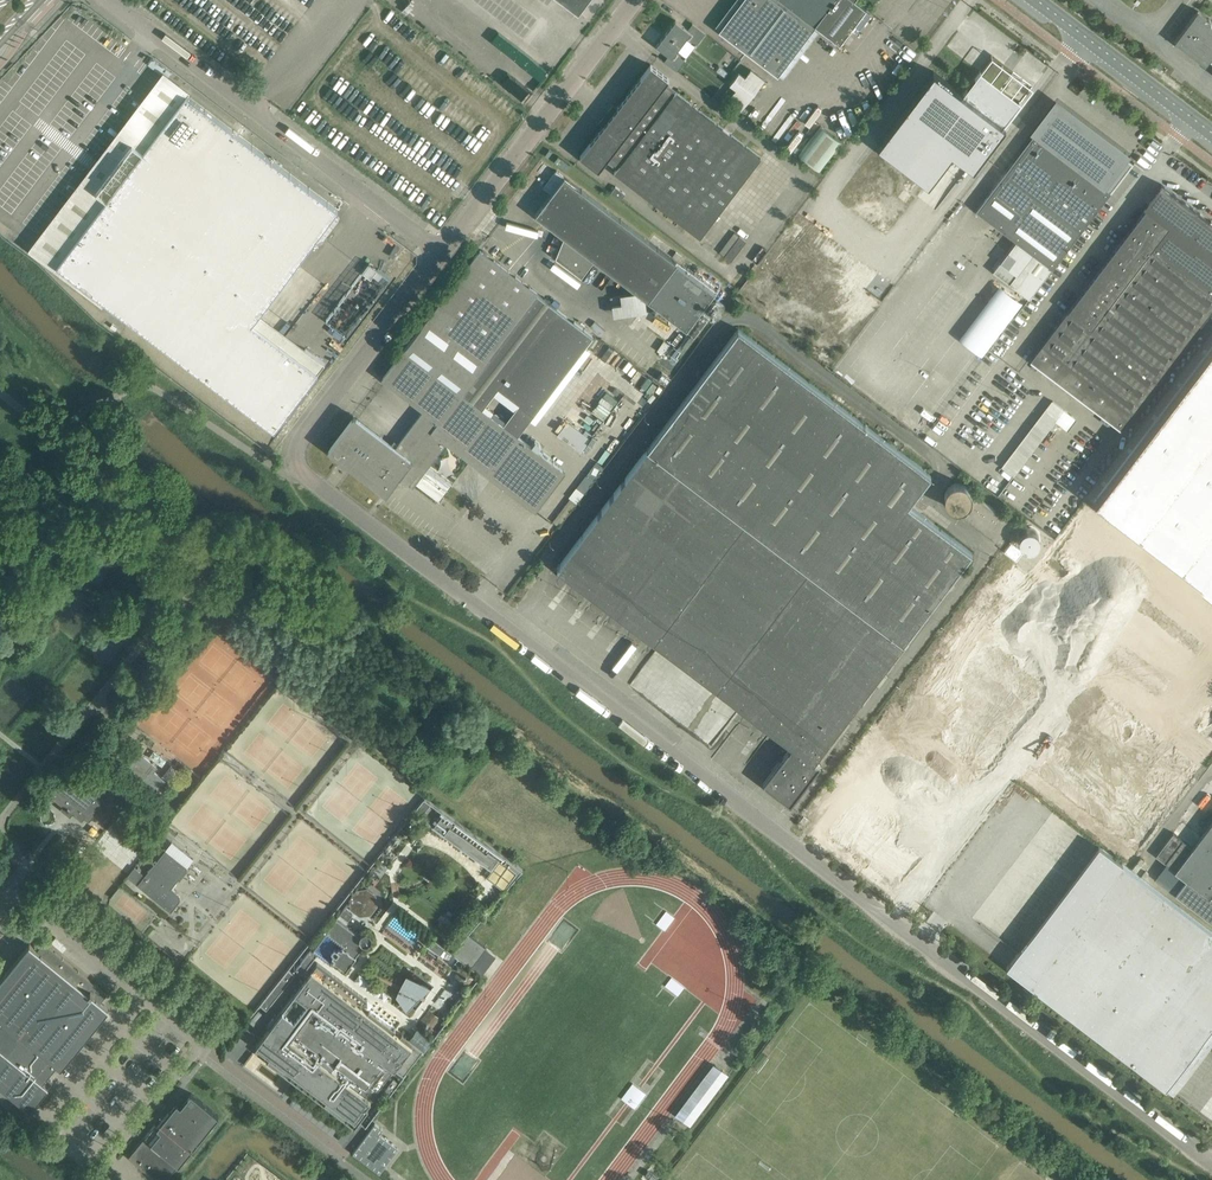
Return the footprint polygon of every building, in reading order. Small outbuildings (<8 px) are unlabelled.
[(578,12),(587,0),(563,0),(578,12)] [(720,29),(719,30),(720,30),(777,74),(778,74),(814,27),(815,25),(839,43),(865,9),(854,0),(742,0),(720,29)] [(1205,65),(1209,59),(1211,61),(1211,21),(1198,10),(1174,41),(1205,65)] [(705,33),(692,23),(688,29),(675,20),(666,32),(681,44),(685,38),(695,45),(705,33)] [(681,44),(666,32),(656,45),(669,55),(664,61),(677,70),(686,57),(676,50),(681,44)] [(878,144),(928,182),(952,151),(973,167),(1005,125),(1003,124),(1019,102),(994,83),(1006,67),(992,57),(964,94),(933,71),(878,144)] [(614,172),(657,205),(700,238),(761,157),(665,84),(669,78),(650,64),(580,155),(598,170),(608,157),(619,166),(614,172)] [(751,67),(746,73),(740,69),(730,83),(740,89),(737,93),(749,101),(765,77),(751,67)] [(107,198),(57,264),(71,275),(105,301),(274,430),(318,372),(280,344),(252,322),(259,313),(338,209),(188,95),(187,95),(186,94),(143,151),(132,142),(108,174),(96,190),(107,198)] [(1005,172),(976,211),(1016,241),(993,271),(1029,298),(1051,269),(1052,269),(1093,214),(1133,162),(1127,158),(1130,155),(1055,98),(1030,132),(1031,133),(1034,135),(1005,172)] [(841,142),(820,126),(798,154),(819,170),(841,142)] [(551,193),(535,214),(564,236),(555,257),(581,276),(594,259),(635,290),(646,298),(648,300),(686,329),(715,291),(677,262),(564,176),(551,193)] [(1133,413),(1211,309),(1211,222),(1161,184),(1143,207),(1145,208),(1136,221),(1131,218),(1125,226),(1129,229),(1123,237),(1030,360),(1121,429),(1133,413)] [(615,186),(610,193),(620,200),(625,193),(615,186)] [(731,261),(746,241),(740,236),(724,256),(731,261)] [(353,415),(327,449),(342,460),(353,468),(385,492),(386,490),(387,489),(388,488),(398,475),(413,485),(415,482),(439,501),(452,484),(442,477),(436,472),(428,466),(446,442),(488,474),(536,510),(536,509),(566,471),(525,440),(518,435),(504,424),(483,408),(462,392),(477,372),(537,293),(480,250),(383,379),(385,381),(423,410),(396,446),(358,417),(354,414),(353,415)] [(369,262),(362,272),(371,278),(373,275),(378,269),(369,262)] [(1000,285),(959,337),(982,355),(1022,302),(1000,285)] [(558,310),(499,388),(520,403),(534,414),(593,336),(558,310)] [(702,311),(687,330),(694,336),(709,316),(702,311)] [(738,329),(582,535),(557,567),(792,746),(794,743),(814,758),(971,551),(907,503),(930,474),(738,329)] [(1094,500),(1211,590),(1211,346),(1094,500)] [(612,382),(603,394),(615,404),(624,392),(612,382)] [(1034,446),(1054,419),(1069,430),(1078,416),(1053,399),(1024,439),(1034,446)] [(558,434),(581,451),(590,439),(567,422),(558,434)] [(572,492),(577,498),(604,469),(598,464),(572,492)] [(958,510),(956,510),(999,543),(1014,523),(971,491),(971,492),(972,494),(972,495),(972,497),(972,498),(972,500),(971,501),(970,503),(970,504),(969,505),(968,506),(966,507),(965,508),(964,509),(962,510),(961,510),(959,510),(958,510)] [(933,659),(1145,819),(1211,730),(1211,590),(1094,500),(1016,603),(991,583),(933,659)] [(925,903),(992,810),(885,733),(818,826),(925,903)] [(821,763),(814,758),(794,743),(792,746),(764,783),(790,803),(821,763)] [(116,745),(108,755),(112,759),(120,749),(116,745)] [(153,771),(157,767),(139,752),(126,768),(155,791),(164,780),(153,771)] [(68,769),(49,793),(82,820),(86,815),(89,818),(110,792),(84,772),(80,778),(68,769)] [(424,797),(414,811),(421,817),(432,802),(424,797)] [(523,869),(443,811),(432,826),(492,870),(499,859),(519,874),(523,869)] [(1156,855),(1186,879),(1176,893),(1211,920),(1211,821),(1192,847),(1173,832),(1156,855)] [(1098,845),(1006,967),(1165,1088),(1211,1027),(1211,932),(1098,845)] [(148,869),(149,870),(138,884),(171,911),(179,901),(180,900),(180,899),(180,898),(180,897),(180,896),(180,895),(179,894),(178,893),(177,892),(171,887),(187,867),(165,849),(154,863),(152,865),(150,867),(148,869)] [(136,883),(143,874),(134,867),(127,876),(136,883)] [(146,928),(156,909),(116,887),(105,906),(146,928)] [(374,896),(367,890),(358,891),(352,899),(353,908),(361,914),(370,912),(376,905),(374,896)] [(340,914),(348,920),(353,914),(345,907),(340,914)] [(360,935),(337,918),(313,949),(311,948),(296,968),(303,973),(318,953),(331,963),(333,961),(346,971),(356,957),(365,945),(366,945),(367,945),(368,944),(369,944),(370,944),(371,943),(371,942),(372,941),(372,940),(372,939),(372,938),(372,937),(372,936),(372,935),(371,934),(370,933),(369,933),(368,932),(367,932),(366,932),(365,932),(364,932),(363,933),(362,933),(362,934),(361,934),(360,935)] [(468,934),(453,952),(472,966),(486,948),(468,934)] [(446,947),(434,938),(428,945),(440,954),(446,947)] [(48,1089),(42,1085),(59,1064),(61,1066),(109,1008),(101,1001),(107,994),(44,942),(38,950),(30,944),(0,981),(0,1087),(30,1111),(48,1089)] [(423,1052),(433,1039),(417,1027),(409,1038),(402,1033),(400,1036),(394,1031),(396,1028),(370,1009),(368,1011),(361,1006),(367,999),(317,962),(268,1027),(269,1028),(256,1045),(258,1047),(255,1051),(293,1080),(297,1075),(327,1098),(324,1102),(344,1116),(346,1113),(356,1120),(395,1068),(404,1074),(422,1051),(423,1052)] [(288,968),(269,992),(276,998),(295,974),(288,968)] [(462,969),(457,975),(461,983),(469,984),(473,977),(470,970),(462,969)] [(666,985),(679,995),(685,986),(673,976),(666,985)] [(427,989),(406,979),(402,987),(420,996),(427,989)] [(429,1009),(420,1021),(432,1031),(441,1019),(429,1009)] [(730,1075),(723,1069),(684,1120),(691,1126),(730,1075)] [(637,1107),(647,1092),(634,1082),(623,1098),(637,1107)] [(181,1105),(177,1102),(171,1110),(170,1110),(158,1126),(155,1124),(129,1156),(158,1179),(165,1179),(219,1115),(191,1092),(181,1105)] [(353,1153),(380,1173),(399,1148),(380,1134),(383,1129),(375,1123),(353,1153)]
